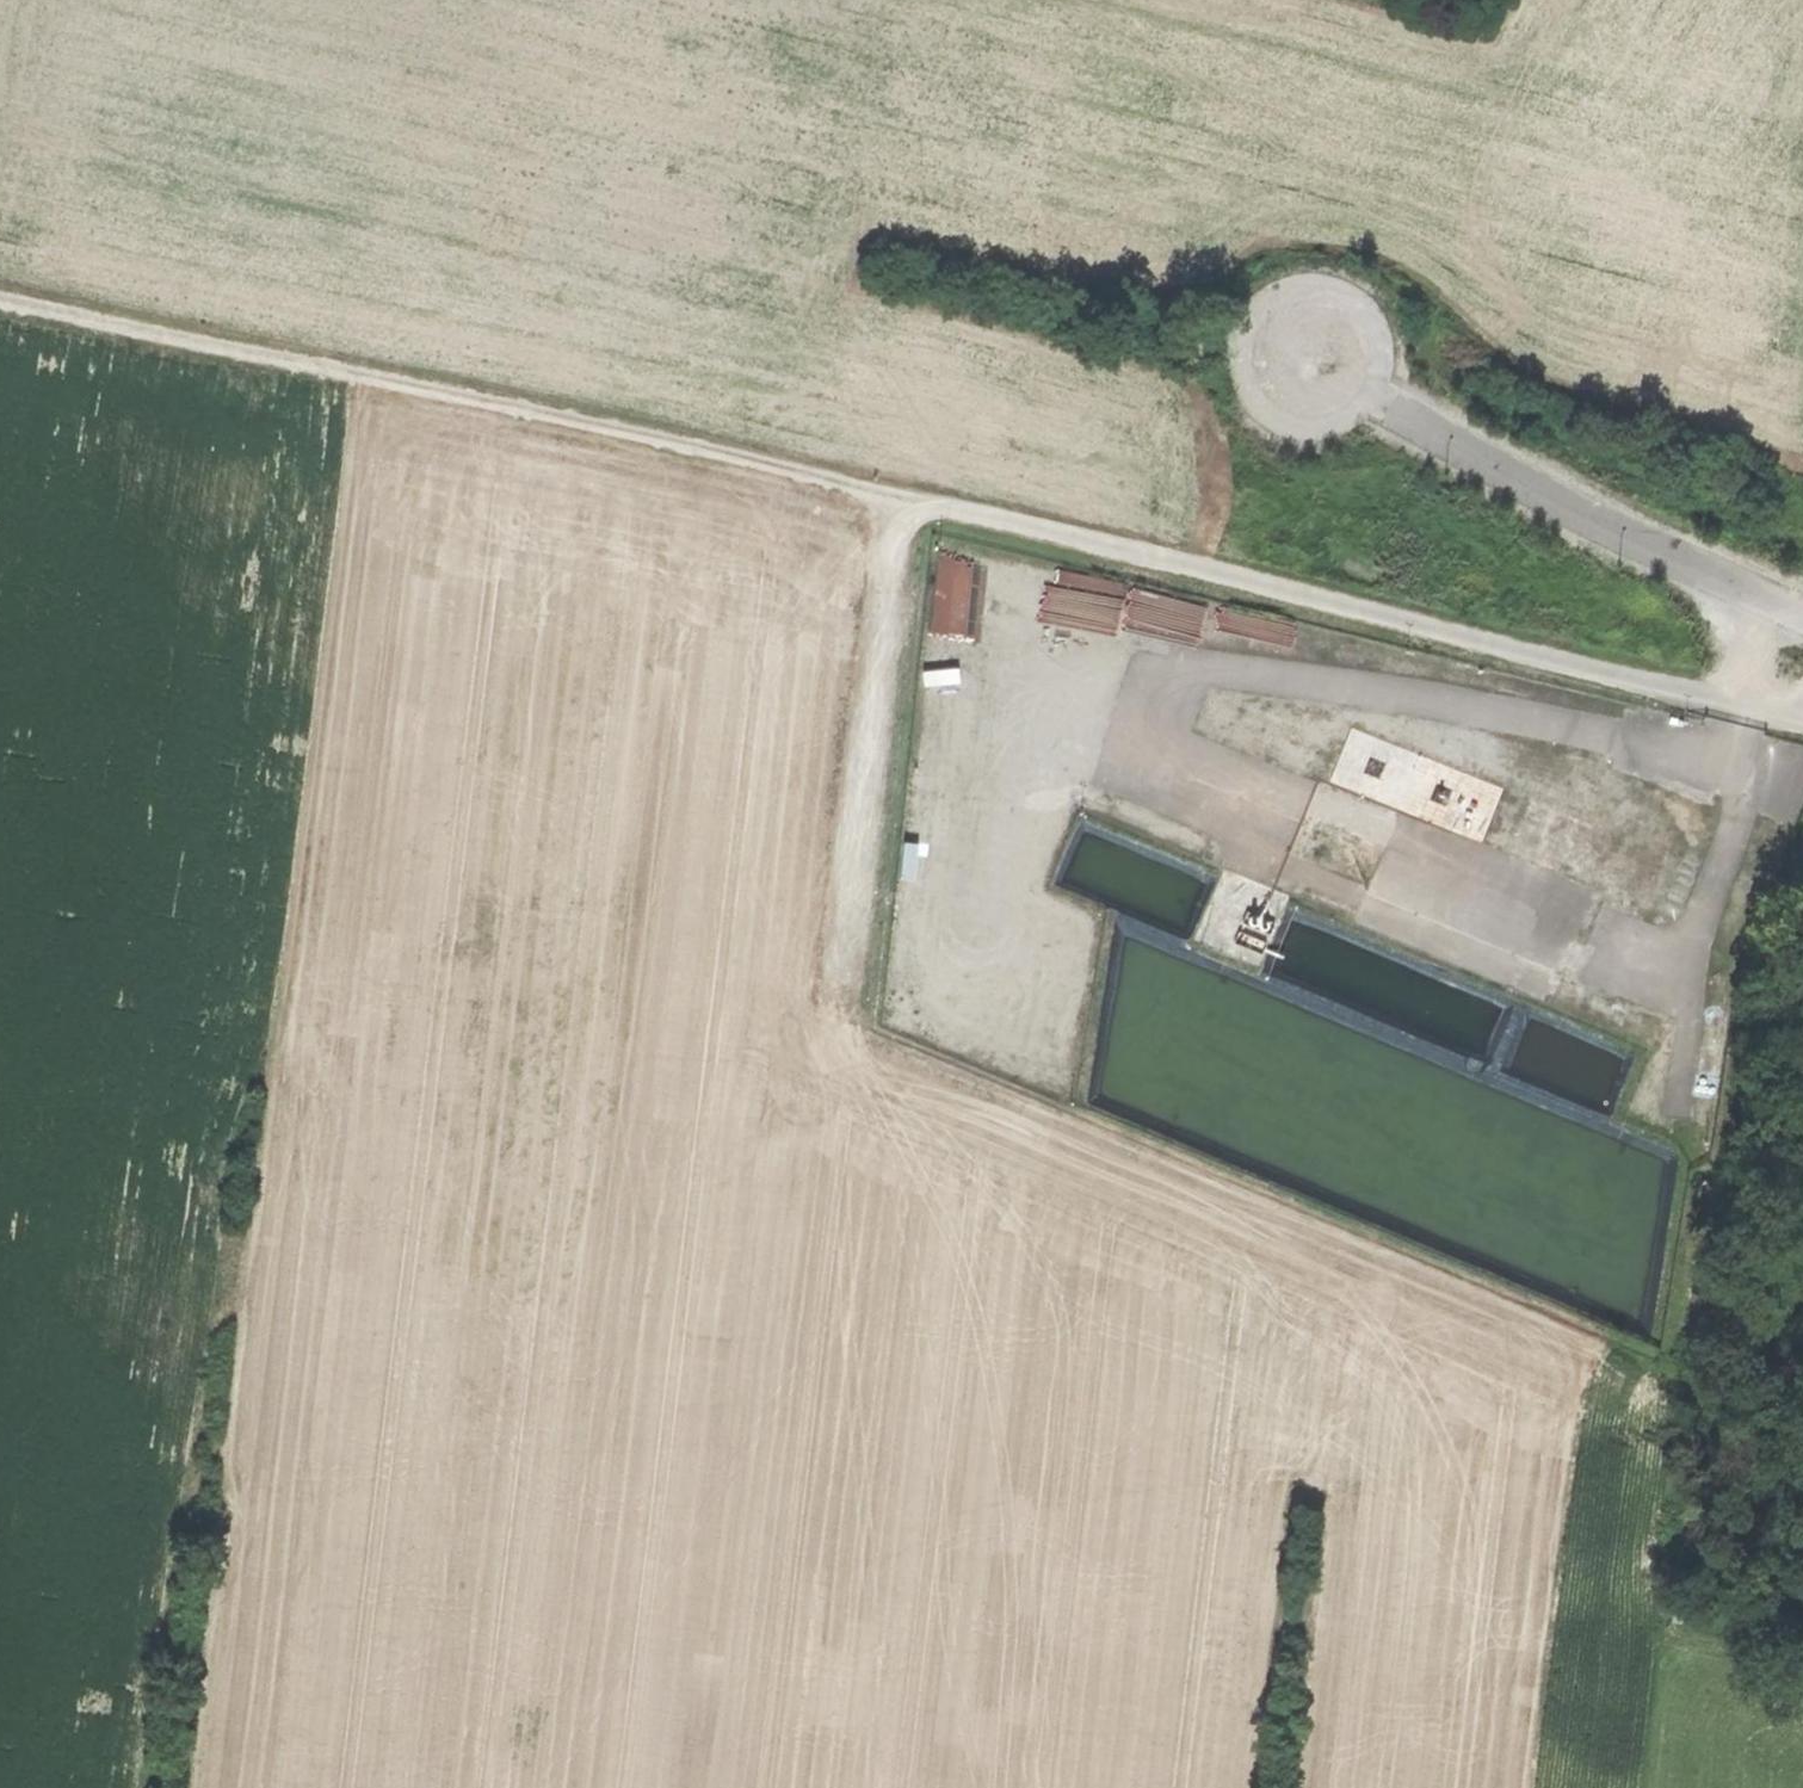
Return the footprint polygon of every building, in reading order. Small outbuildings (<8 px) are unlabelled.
[(940,554),(931,630),(963,633),(972,558),(940,554)] [(1622,825),(1352,711),(1277,887),(1554,1005),(1609,875),(1669,901),(1705,818),(1646,793),(1622,825)]
